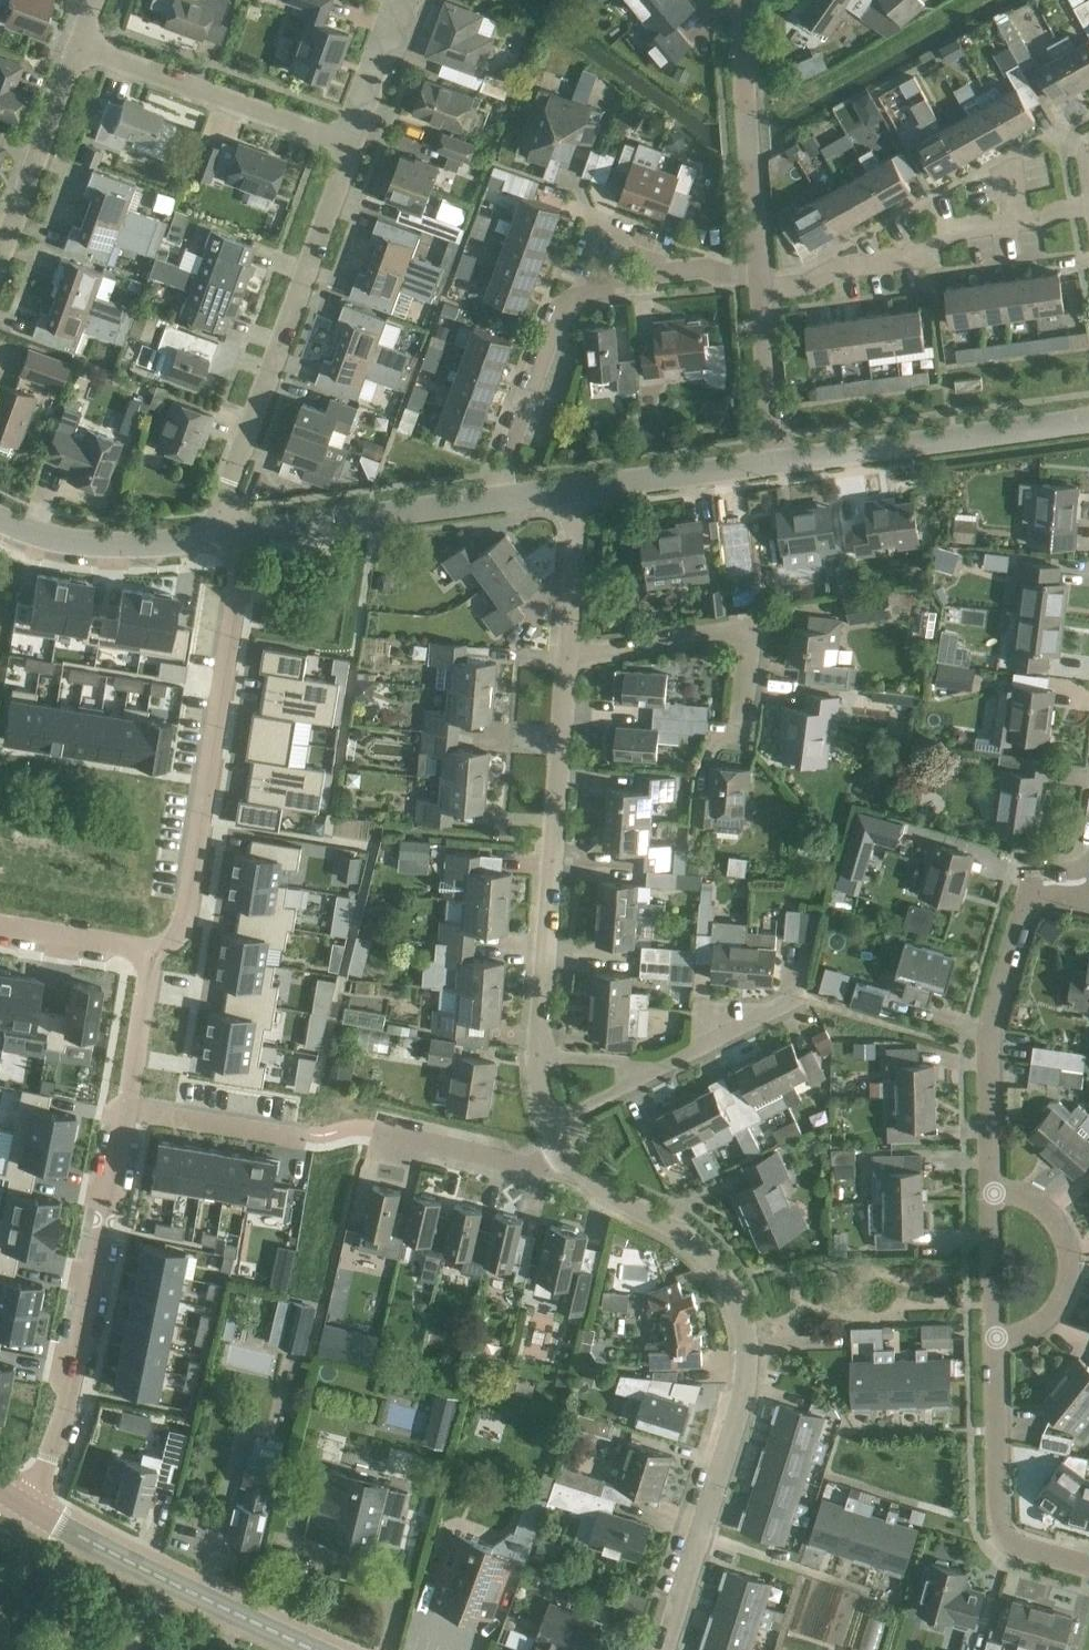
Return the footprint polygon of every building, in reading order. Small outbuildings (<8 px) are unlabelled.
[(5,23),(43,37),(50,16),(46,15),(52,0),(9,0),(9,1),(13,2),(5,23)] [(168,13),(165,23),(201,37),(208,20),(221,24),(230,0),(152,0),(150,6),(168,13)] [(305,24),(289,68),(326,81),(336,52),(342,54),(348,35),(324,26),(333,0),(280,0),(305,9),(300,22),(305,24)] [(657,32),(640,46),(661,71),(691,46),(672,23),(692,7),(686,0),(630,0),(657,32)] [(786,14),(823,39),(840,14),(837,13),(843,4),(861,16),(872,0),(796,0),(786,14)] [(902,25),(926,5),(922,0),(880,0),(902,25)] [(1087,0),(1086,0),(1073,7),(1088,33),(1088,4),(1087,0)] [(447,2),(428,53),(479,72),(492,37),(475,31),(481,15),(447,2)] [(1019,62),(1023,69),(1036,62),(1007,10),(1001,13),(1000,12),(994,15),(1019,63),(1019,62)] [(1083,85),(1088,82),(1088,40),(1076,48),(1068,34),(1058,40),(1083,85)] [(957,39),(941,47),(949,61),(965,53),(957,39)] [(1083,85),(1058,40),(1046,46),(1054,60),(1039,68),(1057,100),(1083,85)] [(799,79),(828,66),(820,50),(792,63),(799,79)] [(14,121),(25,92),(14,88),(22,66),(0,57),(0,116),(14,121)] [(1015,87),(1001,95),(996,85),(986,91),(1010,133),(1035,119),(1028,107),(1040,100),(1023,69),(1019,62),(1019,63),(1006,69),(1015,87)] [(940,67),(930,73),(934,80),(938,81),(945,78),(940,67)] [(486,72),(480,90),(505,99),(512,81),(486,72)] [(427,78),(414,112),(461,130),(474,96),(427,78)] [(543,176),(554,180),(564,154),(570,157),(577,137),(592,142),(603,110),(539,87),(517,151),(548,162),(543,176)] [(868,91),(852,100),(865,124),(881,115),(868,91)] [(1010,133),(986,91),(962,104),(967,114),(985,147),(1010,133)] [(943,127),(942,128),(925,97),(911,105),(920,121),(900,133),(909,149),(919,144),(927,157),(917,163),(925,176),(934,171),(936,174),(961,160),(943,127)] [(127,135),(134,137),(131,145),(165,158),(177,125),(161,119),(162,115),(123,101),(122,105),(108,100),(94,139),(121,149),(127,135)] [(636,124),(629,109),(616,116),(623,130),(636,124)] [(943,127),(961,160),(985,147),(967,114),(943,127)] [(449,154),(469,161),(476,143),(444,131),(437,150),(449,155),(449,154)] [(829,158),(822,147),(814,133),(801,141),(810,156),(822,150),(827,159),(829,158)] [(822,147),(829,158),(853,144),(847,133),(822,147)] [(213,172),(226,177),(225,178),(271,195),(284,160),(238,143),(231,162),(219,158),(222,148),(202,140),(189,175),(210,182),(213,172)] [(641,209),(656,167),(634,159),(639,147),(626,143),(617,168),(629,172),(619,202),(641,209)] [(85,144),(79,161),(97,167),(103,150),(85,144)] [(589,156),(598,160),(601,150),(592,147),(589,156)] [(879,163),(871,149),(859,156),(867,170),(868,169),(887,202),(911,188),(906,180),(916,175),(902,150),(879,163)] [(393,175),(431,189),(440,165),(416,157),(415,160),(401,154),(393,175)] [(449,154),(449,155),(445,166),(457,171),(459,167),(470,171),(473,163),(469,161),(449,154)] [(595,169),(598,160),(589,156),(585,165),(595,169)] [(656,167),(641,209),(665,218),(675,189),(688,194),(697,167),(682,162),(678,174),(656,167)] [(525,196),(518,214),(556,229),(564,208),(538,198),(543,183),(495,164),(487,186),(501,191),(503,188),(525,196)] [(592,178),(595,169),(585,165),(582,174),(592,178)] [(843,183),(862,215),(887,202),(868,169),(867,170),(843,183)] [(85,212),(160,240),(167,222),(126,207),(134,185),(92,170),(83,193),(91,196),(85,212)] [(431,189),(393,175),(386,196),(400,201),(399,204),(423,213),(431,189)] [(862,215),(843,183),(818,197),(837,230),(862,215)] [(837,230),(818,197),(798,209),(794,203),(777,212),(793,239),(806,232),(812,244),(837,230)] [(160,240),(85,212),(80,227),(72,225),(63,248),(105,264),(114,242),(154,257),(160,240)] [(474,220),(489,226),(492,217),(477,212),(474,220)] [(518,214),(510,234),(549,249),(556,229),(518,214)] [(427,216),(423,229),(435,233),(439,221),(427,216)] [(372,260),(444,287),(451,268),(413,254),(421,233),(378,217),(369,241),(377,244),(372,260)] [(489,226),(474,220),(470,234),(484,239),(489,226)] [(241,290),(251,264),(248,262),(254,246),(210,230),(203,248),(205,249),(197,273),(155,258),(155,259),(241,290)] [(510,234),(503,254),(541,269),(549,249),(510,234)] [(460,260),(474,266),(477,257),(462,252),(460,260)] [(503,254),(495,274),(533,289),(541,269),(503,254)] [(53,300),(128,327),(135,309),(94,295),(102,273),(60,257),(51,281),(59,284),(53,300)] [(190,290),(187,299),(181,317),(223,332),(229,314),(232,315),(241,290),(155,259),(149,275),(190,290)] [(444,287),(372,260),(366,275),(358,272),(350,296),(392,311),(400,289),(438,303),(444,287)] [(474,266),(460,260),(455,274),(470,279),(474,266)] [(1059,272),(1031,276),(1036,312),(1064,308),(1059,272)] [(533,289),(495,274),(487,294),(525,309),(533,289)] [(1031,276),(1003,280),(1008,316),(1036,312),(1031,276)] [(1003,280),(975,283),(980,320),(1008,316),(1003,280)] [(980,320),(975,283),(947,287),(952,324),(980,320)] [(128,327),(53,300),(48,315),(40,312),(31,336),(73,351),(81,329),(122,344),(128,327)] [(444,301),(440,313),(455,318),(459,306),(444,301)] [(338,346),(412,374),(419,356),(379,341),(387,319),(344,304),(335,327),(343,330),(338,346)] [(892,312),(897,349),(924,345),(919,308),(892,312)] [(897,349),(892,312),(864,316),(869,353),(897,349)] [(135,317),(129,334),(149,341),(157,320),(138,313),(137,317),(135,317)] [(869,353),(864,316),(836,320),(841,357),(869,353)] [(841,357),(836,320),(807,324),(812,361),(841,357)] [(664,377),(663,365),(707,361),(709,374),(710,378),(714,381),(717,382),(721,380),(724,376),(725,371),(723,344),(705,346),(703,323),(671,327),(670,321),(656,322),(658,341),(641,343),(645,379),(664,377)] [(152,372),(166,377),(196,389),(205,367),(208,368),(218,342),(165,323),(156,348),(160,350),(152,372)] [(469,346),(506,360),(514,339),(477,325),(469,346)] [(636,360),(617,361),(614,326),(586,329),(590,377),(617,375),(618,393),(639,391),(636,360)] [(1067,334),(1049,336),(1051,348),(1069,346),(1067,334)] [(1011,341),(1013,353),(1030,351),(1029,339),(1011,341)] [(1013,353),(1011,341),(993,344),(995,356),(1013,353)] [(425,353),(440,359),(444,350),(429,344),(425,353)] [(412,374),(338,346),(332,361),(324,359),(315,382),(358,398),(366,376),(406,391),(412,374)] [(469,346),(461,367),(499,381),(506,360),(469,346)] [(28,347),(18,375),(61,390),(71,363),(28,347)] [(973,347),(955,349),(957,361),(975,359),(973,347)] [(440,359),(425,353),(421,366),(435,372),(440,359)] [(461,367),(454,387),(491,401),(499,381),(461,367)] [(927,371),(910,373),(911,385),(929,383),(927,371)] [(872,378),(874,390),(891,388),(889,376),(872,378)] [(956,391),(982,388),(981,377),(955,380),(956,391)] [(874,390),(872,378),(854,381),(856,393),(874,390)] [(10,457),(15,443),(17,444),(34,395),(0,383),(0,453),(10,457)] [(410,395),(426,401),(430,389),(415,384),(410,395)] [(816,386),(817,398),(835,396),(833,384),(816,386)] [(161,411),(169,389),(156,385),(149,406),(161,411)] [(454,387),(446,408),(483,422),(491,401),(454,387)] [(426,401),(410,395),(406,406),(422,412),(426,401)] [(173,400),(156,446),(190,459),(196,442),(202,444),(212,415),(173,400)] [(294,430),(329,442),(335,426),(349,432),(357,410),(332,400),(327,413),(304,404),(294,430)] [(483,422),(446,408),(438,429),(476,443),(483,422)] [(65,409),(46,458),(72,468),(68,478),(102,490),(120,443),(86,430),(82,439),(70,434),(78,414),(65,409)] [(329,442),(294,430),(285,455),(308,464),(304,476),(329,485),(337,462),(323,457),(329,442)] [(367,439),(362,453),(374,457),(379,443),(367,439)] [(362,454),(360,459),(369,478),(374,480),(381,461),(362,454)] [(1072,546),(1076,486),(1038,483),(1037,497),(1027,497),(1025,517),(1031,517),(1029,542),(1072,546)] [(876,554),(875,544),(899,540),(900,546),(919,543),(914,501),(881,505),(881,499),(867,501),(869,519),(852,521),(857,556),(876,554)] [(787,566),(821,562),(819,551),(836,549),(830,506),(780,512),(787,566)] [(948,522),(947,538),(953,539),(953,541),(976,542),(977,519),(954,518),(954,522),(948,522)] [(679,529),(643,533),(650,586),(708,578),(701,523),(679,526),(679,529)] [(524,559),(506,534),(480,553),(471,541),(442,562),(455,579),(465,572),(471,580),(479,574),(487,586),(524,559)] [(941,547),(934,568),(953,574),(960,553),(941,547)] [(1010,555),(985,552),(983,568),(1008,571),(1010,555)] [(524,559),(487,586),(500,603),(482,616),(495,634),(523,613),(514,601),(540,582),(524,559)] [(1062,618),(1067,583),(1060,582),(1061,566),(1019,561),(1016,580),(1024,580),(1019,612),(1062,618)] [(17,602),(12,631),(30,634),(31,623),(58,627),(65,580),(36,575),(33,605),(17,602)] [(65,580),(58,627),(83,631),(81,643),(98,645),(100,636),(103,617),(90,615),(88,614),(92,584),(86,583),(86,579),(69,576),(68,580),(65,580)] [(100,636),(98,645),(115,648),(116,638),(116,636),(144,640),(150,592),(121,588),(116,619),(103,617),(100,636)] [(888,588),(845,594),(849,623),(892,616),(888,588)] [(150,592),(144,640),(169,643),(168,656),(184,658),(188,630),(178,629),(174,628),(179,596),(172,595),(172,592),(155,589),(155,593),(150,592)] [(723,589),(705,591),(707,614),(725,612),(723,589)] [(1058,652),(1062,618),(1019,612),(1016,643),(1009,642),(1007,662),(1047,667),(1049,651),(1058,652)] [(605,615),(604,628),(621,629),(622,616),(605,615)] [(795,627),(792,646),(795,646),(794,660),(804,661),(801,683),(853,689),(855,668),(836,665),(842,620),(810,616),(808,629),(795,627)] [(494,691),(497,662),(473,660),(474,645),(430,641),(428,664),(440,665),(439,687),(450,688),(494,691)] [(269,642),(265,666),(274,668),(271,688),(305,694),(342,700),(345,678),(308,673),(311,648),(269,642)] [(30,657),(29,668),(43,670),(45,659),(30,657)] [(45,659),(43,670),(57,672),(59,661),(45,659)] [(160,661),(158,676),(184,680),(187,665),(160,661)] [(939,662),(935,684),(973,690),(976,668),(939,662)] [(74,668),(72,679),(87,681),(88,670),(74,668)] [(614,701),(623,702),(653,704),(652,716),(707,720),(707,719),(685,718),(686,703),(665,702),(667,673),(617,669),(614,701)] [(88,670),(87,681),(102,683),(103,672),(88,670)] [(119,675),(118,685),(132,687),(134,676),(119,675)] [(134,676),(132,687),(147,689),(148,678),(134,676)] [(156,681),(155,691),(169,693),(170,682),(156,681)] [(1010,684),(1010,688),(999,687),(991,742),(1012,745),(1013,736),(1046,741),(1053,690),(1010,684)] [(259,708),(256,731),(298,737),(302,715),(339,720),(342,700),(305,694),(271,688),(268,709),(259,708)] [(494,691),(450,688),(448,713),(424,711),(422,732),(459,734),(460,718),(492,720),(494,691)] [(872,688),(871,699),(915,704),(916,693),(872,688)] [(807,692),(805,709),(785,706),(783,722),(789,722),(784,757),(826,763),(829,742),(825,741),(828,715),(838,716),(840,696),(807,692)] [(9,697),(2,739),(28,743),(35,701),(9,697)] [(35,701),(28,743),(50,746),(57,705),(35,701)] [(57,705),(50,746),(73,749),(79,708),(57,705)] [(79,708),(73,749),(95,753),(101,712),(79,708)] [(101,712),(95,753),(118,756),(124,715),(101,712)] [(124,715),(118,756),(140,760),(146,719),(124,715)] [(707,720),(652,716),(651,728),(617,725),(615,757),(656,760),(658,741),(679,743),(680,732),(693,733),(693,730),(706,731),(707,720)] [(140,760),(139,763),(170,766),(173,721),(146,717),(146,719),(140,760)] [(256,731),(252,754),(261,755),(257,775),(292,780),(328,787),(331,765),(295,760),(298,737),(256,731)] [(459,734),(422,732),(421,753),(450,755),(448,778),(487,781),(489,751),(458,749),(459,734)] [(1034,826),(1041,778),(1049,779),(1051,760),(1023,756),(1021,772),(999,769),(996,786),(1001,786),(996,821),(1034,826)] [(742,827),(743,815),(745,788),(749,789),(750,769),(713,766),(711,797),(696,796),(694,824),(714,825),(717,830),(738,831),(742,827)] [(606,817),(652,821),(653,799),(676,800),(677,776),(641,774),(640,790),(608,788),(606,817)] [(246,795),(242,819),(285,826),(289,802),(325,807),(328,787),(292,780),(257,775),(254,796),(246,795)] [(487,781),(448,778),(447,792),(430,791),(430,799),(417,798),(415,822),(452,824),(453,807),(485,809),(487,781)] [(897,844),(903,823),(882,817),(861,810),(860,813),(843,870),(858,874),(864,876),(875,841),(875,838),(891,843),(897,844)] [(652,821),(606,817),(604,846),(635,848),(634,866),(671,868),(672,843),(650,842),(652,821)] [(805,832),(802,831),(798,849),(809,851),(811,842),(805,832)] [(402,838),(401,855),(429,857),(430,841),(402,838)] [(245,853),(240,878),(287,885),(290,868),(305,870),(309,848),(261,840),(258,855),(245,853)] [(930,860),(921,892),(959,903),(973,854),(931,842),(926,858),(930,860)] [(509,902),(512,873),(489,871),(491,855),(445,851),(443,879),(440,879),(439,891),(443,891),(442,896),(465,897),(465,898),(509,902)] [(343,855),(339,877),(357,880),(360,858),(343,855)] [(689,860),(688,870),(714,874),(715,863),(689,860)] [(648,869),(646,884),(676,887),(677,871),(648,869)] [(240,878),(236,905),(250,908),(248,921),(280,926),(297,929),(300,907),(284,905),(287,885),(240,878)] [(646,915),(647,899),(637,898),(638,884),(601,881),(599,911),(636,914),(646,915)] [(332,933),(347,936),(356,902),(348,901),(349,896),(339,894),(332,933)] [(509,902),(465,898),(463,924),(441,923),(440,938),(476,941),(477,929),(507,931),(509,902)] [(747,930),(747,922),(715,919),(716,903),(700,902),(698,933),(711,934),(710,943),(715,944),(713,979),(743,981),(747,930)] [(911,903),(904,926),(928,933),(936,910),(911,903)] [(799,941),(802,911),(801,911),(801,910),(786,909),(784,939),(799,941)] [(636,914),(599,911),(597,941),(634,944),(636,914)] [(231,933),(227,959),(274,966),(277,948),(293,951),(297,929),(280,926),(248,921),(245,935),(231,933)] [(747,930),(743,981),(773,983),(777,933),(747,930)] [(432,986),(503,991),(505,962),(474,960),(476,941),(440,938),(439,941),(436,941),(432,986)] [(906,942),(897,970),(909,974),(903,995),(930,1003),(936,982),(948,985),(956,956),(906,942)] [(641,960),(695,963),(695,953),(672,952),(672,947),(642,945),(641,960)] [(227,959),(223,985),(237,988),(235,1000),(267,1006),(283,1008),(287,987),(271,985),(274,966),(227,959)] [(695,963),(641,960),(640,975),(671,977),(671,963),(695,964),(695,963)] [(843,997),(850,972),(825,965),(818,990),(843,997)] [(1075,969),(1070,1005),(1086,1007),(1087,999),(1088,999),(1088,971),(1075,969)] [(12,1025),(19,977),(14,976),(15,973),(0,970),(0,1023),(12,1025)] [(593,1002),(649,1006),(649,992),(630,991),(631,974),(595,972),(593,1002)] [(19,977),(12,1025),(37,1029),(35,1038),(54,1041),(58,1015),(41,1012),(46,981),(19,977)] [(313,1012),(328,1015),(337,981),(318,977),(313,1012)] [(857,982),(850,1004),(880,1012),(886,991),(857,982)] [(58,1015),(54,1041),(70,1044),(72,1034),(99,1039),(102,1022),(104,1022),(107,1005),(105,1005),(107,988),(77,983),(71,1017),(58,1015)] [(458,988),(457,1002),(447,1001),(446,1011),(433,1009),(431,1031),(468,1034),(469,1018),(500,1020),(503,991),(432,986),(458,988)] [(218,1013),(214,1039),(260,1046),(264,1027),(280,1030),(283,1008),(267,1006),(235,1000),(232,1015),(218,1013)] [(649,1006),(593,1002),(591,1032),(606,1033),(605,1049),(637,1051),(640,1006),(648,1007),(649,1006)] [(345,1008),(344,1020),(383,1025),(385,1013),(345,1008)] [(320,1048),(328,1015),(313,1012),(307,1046),(320,1048)] [(388,1023),(387,1032),(417,1036),(418,1027),(388,1023)] [(428,1061),(451,1065),(455,1039),(432,1035),(428,1061)] [(214,1039),(209,1065),(223,1068),(221,1081),(270,1089),(274,1067),(258,1064),(260,1046),(214,1039)] [(876,1041),(854,1042),(854,1058),(876,1057),(876,1041)] [(792,1042),(766,1055),(791,1104),(801,1099),(797,1091),(826,1077),(812,1050),(799,1056),(792,1042)] [(1034,1045),(1032,1062),(1084,1069),(1086,1052),(1034,1045)] [(898,1066),(898,1079),(870,1080),(870,1095),(898,1095),(898,1094),(935,1093),(935,1063),(919,1064),(919,1047),(886,1048),(886,1067),(898,1066)] [(457,1055),(450,1104),(487,1109),(495,1061),(457,1055)] [(733,1090),(750,1123),(788,1104),(789,1105),(791,1104),(766,1055),(738,1069),(745,1083),(733,1090)] [(299,1072),(313,1075),(315,1068),(317,1059),(301,1056),(299,1072)] [(1029,1078),(1060,1083),(1071,1084),(1077,1080),(1079,1069),(1031,1062),(1029,1078)] [(42,1078),(40,1092),(52,1094),(55,1081),(42,1078)] [(750,1123),(733,1090),(732,1090),(737,1099),(722,1106),(713,1089),(686,1103),(709,1148),(732,1137),(733,1131),(750,1123)] [(27,1092),(24,1108),(31,1110),(27,1136),(75,1146),(76,1143),(79,1143),(82,1126),(79,1125),(80,1118),(52,1113),(55,1097),(27,1092)] [(898,1094),(898,1095),(899,1123),(887,1123),(888,1142),(920,1141),(920,1124),(936,1123),(935,1093),(898,1094)] [(1088,1114),(1088,1113),(1078,1104),(1072,1111),(1059,1101),(1050,1101),(1043,1109),(1047,1113),(1030,1132),(1053,1153),(1088,1114)] [(676,1148),(691,1141),(697,1154),(709,1148),(686,1103),(660,1116),(668,1132),(653,1139),(667,1166),(682,1159),(676,1148)] [(1053,1153),(1075,1173),(1088,1157),(1088,1114),(1053,1153)] [(845,1148),(845,1132),(831,1132),(831,1149),(845,1148)] [(14,1161),(11,1178),(19,1179),(38,1183),(41,1169),(70,1174),(75,1146),(27,1136),(22,1162),(14,1161)] [(153,1138),(147,1180),(174,1185),(180,1143),(153,1138)] [(180,1143),(174,1185),(197,1188),(204,1147),(180,1143)] [(204,1147),(197,1188),(221,1192),(228,1151),(204,1147)] [(845,1148),(831,1149),(832,1163),(855,1162),(855,1148),(845,1148)] [(741,1166),(750,1185),(733,1193),(742,1213),(747,1210),(763,1244),(807,1224),(797,1202),(790,1205),(779,1181),(791,1176),(778,1149),(741,1166)] [(228,1151),(221,1192),(245,1196),(252,1154),(228,1151)] [(252,1154),(245,1196),(269,1200),(267,1210),(283,1212),(288,1184),(274,1182),(278,1159),(252,1154)] [(886,1198),(922,1197),(921,1155),(875,1156),(876,1171),(886,1171),(886,1198)] [(11,1178),(8,1194),(16,1196),(10,1223),(59,1232),(61,1232),(64,1217),(62,1217),(65,1202),(36,1197),(38,1183),(19,1179),(11,1178)] [(400,1257),(405,1236),(411,1211),(397,1208),(401,1190),(374,1184),(363,1231),(383,1236),(379,1252),(400,1257)] [(405,1236),(425,1241),(422,1251),(443,1256),(445,1250),(452,1216),(439,1213),(442,1199),(415,1193),(411,1211),(405,1236)] [(922,1197),(886,1198),(886,1201),(869,1202),(870,1231),(875,1231),(876,1248),(907,1247),(906,1230),(923,1230),(922,1197)] [(445,1250),(464,1254),(460,1271),(482,1276),(485,1261),(492,1230),(478,1227),(483,1209),(456,1202),(452,1216),(445,1250)] [(485,1261),(512,1268),(517,1269),(515,1280),(525,1283),(526,1279),(534,1280),(537,1264),(530,1262),(536,1236),(520,1233),(524,1218),(496,1212),(492,1230),(485,1261)] [(153,1222),(151,1233),(165,1236),(167,1225),(153,1222)] [(2,1266),(21,1269),(24,1255),(54,1261),(56,1249),(58,1249),(61,1232),(59,1232),(10,1223),(6,1249),(0,1248),(0,1266),(2,1266)] [(563,1223),(559,1227),(550,1225),(538,1277),(563,1283),(557,1308),(585,1314),(594,1270),(581,1267),(588,1234),(579,1231),(576,1226),(563,1223)] [(167,1225),(165,1236),(180,1238),(182,1227),(167,1225)] [(201,1232),(199,1244),(213,1246),(215,1234),(201,1232)] [(139,1239),(134,1267),(176,1276),(181,1247),(139,1239)] [(834,1239),(834,1257),(848,1257),(848,1240),(834,1239)] [(223,1245),(221,1255),(235,1258),(237,1247),(223,1245)] [(297,1249),(280,1245),(272,1287),(288,1290),(297,1249)] [(43,1318),(44,1314),(48,1314),(51,1297),(47,1297),(49,1289),(18,1283),(21,1269),(2,1266),(0,1266),(0,1309),(43,1318)] [(134,1267),(129,1292),(171,1299),(176,1276),(134,1267)] [(211,1269),(208,1282),(218,1285),(222,1271),(211,1269)] [(208,1282),(204,1296),(215,1299),(218,1285),(208,1282)] [(698,1305),(693,1292),(684,1295),(679,1282),(649,1292),(653,1305),(648,1307),(650,1314),(663,1312),(668,1339),(646,1343),(646,1349),(650,1349),(650,1365),(702,1364),(701,1334),(693,1334),(692,1305),(698,1305)] [(129,1292),(125,1315),(167,1323),(171,1299),(129,1292)] [(305,1351),(316,1307),(282,1298),(276,1320),(290,1323),(284,1346),(305,1351)] [(4,1354),(6,1341),(38,1347),(43,1318),(0,1309),(0,1353),(4,1354)] [(125,1315),(121,1339),(163,1347),(167,1323),(125,1315)] [(199,1315),(196,1329),(206,1331),(210,1318),(199,1315)] [(949,1324),(922,1325),(923,1343),(936,1342),(936,1338),(949,1337),(949,1324)] [(584,1327),(580,1353),(592,1355),(596,1329),(584,1327)] [(196,1329),(193,1343),(203,1345),(206,1331),(196,1329)] [(121,1339),(117,1361),(158,1370),(163,1347),(121,1339)] [(927,1360),(927,1347),(917,1348),(917,1360),(918,1402),(920,1402),(933,1402),(933,1408),(951,1407),(951,1401),(950,1360),(927,1360)] [(873,1403),(886,1403),(885,1348),(874,1348),(875,1362),(852,1362),(853,1404),(854,1404),(854,1410),(873,1410),(873,1403)] [(885,1348),(886,1403),(900,1403),(900,1409),(920,1408),(920,1402),(918,1402),(917,1360),(894,1361),(894,1348),(885,1348)] [(1079,1356),(1060,1379),(1088,1402),(1088,1364),(1079,1356)] [(117,1361),(112,1384),(154,1392),(158,1370),(117,1361)] [(187,1362),(184,1376),(194,1378),(197,1365),(187,1362)] [(2,1426),(2,1424),(8,1426),(13,1403),(15,1393),(19,1370),(0,1366),(0,1425),(2,1426)] [(680,1434),(689,1403),(676,1399),(679,1393),(674,1391),(678,1380),(643,1375),(622,1374),(617,1390),(645,1398),(638,1421),(680,1434)] [(184,1376),(180,1390),(191,1392),(194,1378),(184,1376)] [(1060,1379),(1041,1402),(1087,1439),(1088,1436),(1088,1402),(1060,1379)] [(825,1452),(825,1451),(828,1442),(816,1438),(823,1417),(783,1404),(773,1435),(825,1452)] [(122,1411),(118,1426),(146,1433),(150,1418),(122,1411)] [(409,1433),(429,1434),(430,1425),(421,1424),(422,1412),(410,1411),(409,1433)] [(579,1412),(575,1425),(611,1437),(616,1424),(579,1412)] [(838,1425),(841,1417),(831,1414),(829,1422),(838,1425)] [(124,1459),(113,1502),(117,1503),(115,1509),(128,1513),(130,1506),(143,1510),(147,1494),(168,1500),(172,1482),(167,1481),(171,1463),(176,1464),(184,1434),(167,1430),(160,1458),(141,1453),(139,1463),(124,1459)] [(1069,1454),(1070,1454),(1073,1437),(1043,1431),(1040,1447),(1069,1454)] [(822,1461),(825,1452),(773,1435),(763,1466),(758,1464),(758,1465),(803,1479),(810,1458),(822,1461)] [(622,1463),(666,1477),(673,1455),(629,1441),(622,1463)] [(1070,1454),(1069,1454),(1064,1461),(1062,1460),(1037,1497),(1053,1509),(1051,1512),(1045,1514),(1045,1520),(1050,1524),(1056,1522),(1056,1516),(1058,1513),(1066,1519),(1088,1525),(1088,1477),(1086,1477),(1085,1476),(1088,1458),(1070,1454)] [(251,1484),(246,1504),(237,1502),(229,1536),(259,1543),(267,1509),(263,1508),(268,1488),(274,1490),(280,1464),(250,1457),(244,1483),(251,1484)] [(666,1477),(622,1463),(615,1485),(605,1482),(606,1479),(560,1465),(555,1479),(631,1503),(635,1491),(659,1499),(666,1477)] [(757,1484),(753,1497),(806,1514),(808,1504),(796,1501),(803,1479),(758,1465),(752,1482),(757,1484)] [(399,1545),(406,1520),(402,1518),(408,1491),(389,1486),(390,1483),(323,1466),(307,1532),(374,1549),(374,1548),(373,1548),(374,1541),(399,1545)] [(631,1503),(555,1479),(549,1501),(598,1516),(590,1543),(640,1559),(651,1525),(612,1513),(617,1499),(631,1504),(631,1503)] [(817,1497),(821,1485),(812,1482),(808,1493),(817,1497)] [(844,1507),(823,1500),(809,1546),(827,1552),(828,1546),(842,1550),(859,1497),(861,1490),(851,1487),(844,1507)] [(300,1510),(304,1492),(291,1489),(287,1506),(300,1510)] [(515,1532),(536,1539),(548,1500),(529,1493),(515,1532)] [(784,1541),(791,1519),(803,1523),(806,1514),(753,1497),(749,1511),(743,1509),(738,1527),(784,1541)] [(875,1503),(872,1502),(859,1497),(842,1550),(855,1555),(853,1560),(871,1566),(885,1520),(871,1515),(875,1503)] [(917,1530),(896,1523),(900,1511),(890,1507),(886,1520),(885,1520),(871,1566),(873,1560),(886,1564),(884,1570),(902,1576),(917,1530)] [(441,1575),(431,1602),(468,1615),(470,1609),(493,1617),(514,1559),(526,1564),(536,1539),(515,1532),(512,1530),(494,1545),(453,1530),(436,1574),(441,1575)] [(540,1538),(535,1557),(556,1563),(561,1544),(540,1538)] [(918,1610),(952,1619),(954,1624),(967,1628),(971,1623),(975,1624),(985,1590),(971,1586),(972,1583),(969,1578),(966,1578),(968,1571),(949,1565),(948,1561),(938,1558),(934,1561),(932,1561),(931,1565),(925,1567),(921,1580),(925,1585),(918,1610)] [(764,1605),(771,1582),(725,1568),(719,1587),(724,1588),(720,1601),(783,1621),(786,1611),(776,1608),(775,1609),(764,1605)] [(623,1588),(615,1608),(639,1618),(647,1598),(623,1588)] [(588,1614),(549,1599),(530,1649),(574,1649),(588,1614)] [(1043,1607),(1013,1599),(1003,1634),(1020,1638),(1017,1649),(1031,1649),(1034,1642),(1033,1642),(1043,1607)] [(710,1614),(705,1630),(751,1645),(757,1624),(769,1628),(770,1626),(781,1630),(783,1621),(720,1601),(715,1615),(710,1614)] [(1034,1642),(1060,1649),(1061,1649),(1071,1615),(1043,1607),(1033,1642),(1034,1642)] [(751,1645),(705,1630),(699,1649),(704,1649),(749,1649),(751,1645)] [(985,1649),(1001,1649),(1002,1643),(988,1639),(985,1649)]
